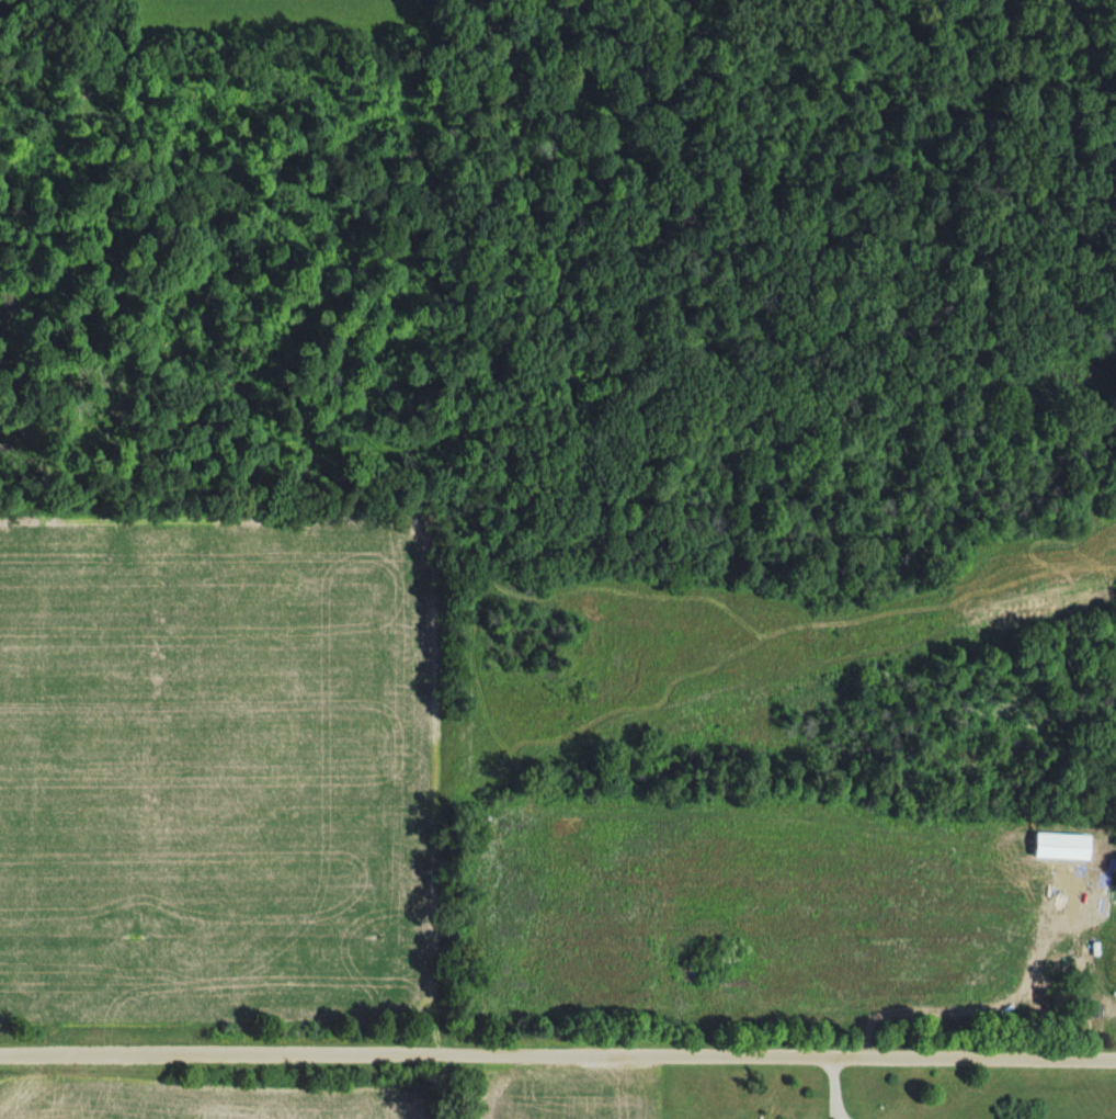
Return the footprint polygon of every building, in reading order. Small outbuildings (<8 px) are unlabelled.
[(1107,996),(1107,1018),(1115,1018),(1115,996),(1107,996)]
